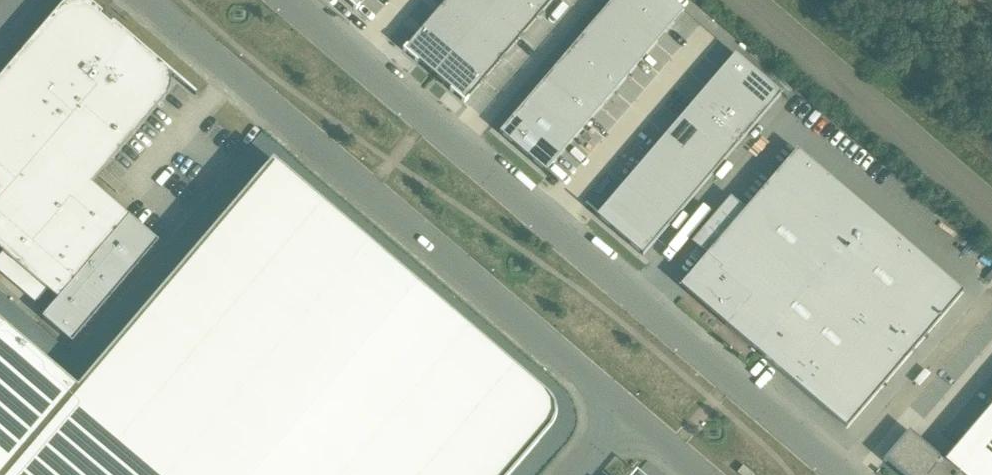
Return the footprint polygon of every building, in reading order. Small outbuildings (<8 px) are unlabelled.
[(356,11),(365,0),(344,0),(356,11)] [(403,51),(465,103),(553,0),(446,0),(406,48),(403,51)] [(672,0),(613,0),(499,133),(547,175),(549,173),(547,172),(685,11),(672,0)] [(4,253),(48,290),(59,300),(43,319),(72,344),(159,242),(130,217),(92,185),(166,98),(169,93),(171,89),(171,84),(171,79),(169,74),(167,70),(164,66),(153,58),(154,58),(114,23),(111,26),(101,17),(103,14),(101,12),(99,15),(90,8),(86,6),(82,4),(77,4),(72,5),(68,7),(64,10),(57,19),(54,16),(8,70),(9,70),(0,80),(0,250),(4,253)] [(782,95),(735,54),(598,215),(596,213),(594,215),(643,257),(782,95)] [(686,280),(687,292),(847,429),(963,293),(797,151),(746,210),(706,256),(686,280)] [(550,430),(551,428),(552,426),(554,424),(555,421),(555,419),(556,416),(556,414),(556,412),(555,410),(555,408),(554,405),(553,403),(552,401),(551,399),(549,397),(547,395),(273,161),(78,388),(0,322),(0,474),(511,474),(550,430)] [(883,461),(900,474),(991,474),(991,406),(944,462),(909,432),(883,461)] [(743,466),(737,473),(739,474),(754,474),(743,466)]
